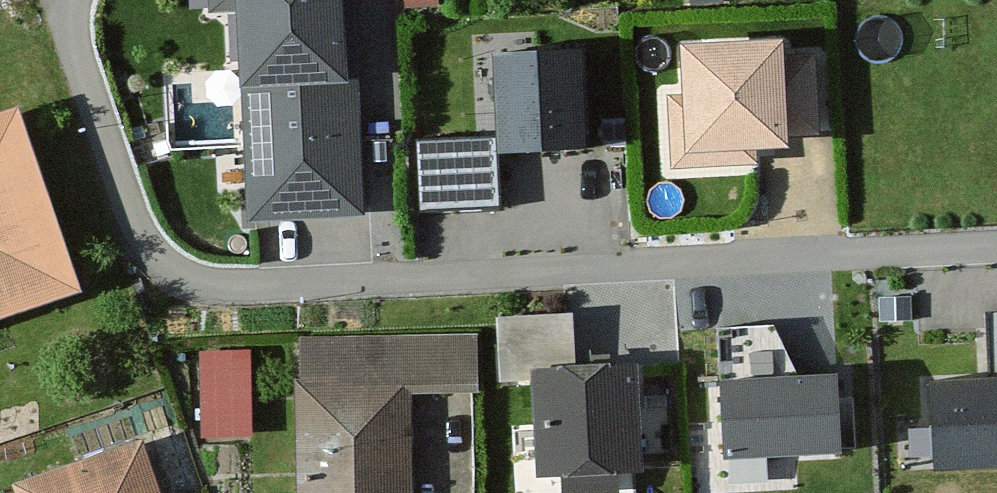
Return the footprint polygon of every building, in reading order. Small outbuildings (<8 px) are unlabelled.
[(343,0),(234,0),(244,226),(365,221),(362,153),(358,58),(345,59),(343,13),(343,0)] [(788,161),(785,53),(682,57),(686,164),(788,161)] [(498,143),(503,165),(589,160),(583,61),(494,66),(498,143)] [(0,117),(0,318),(76,290),(11,114),(0,117)] [(503,304),(503,372),(532,371),(532,355),(577,354),(576,303),(503,304)] [(283,335),(287,492),(397,492),(394,382),(459,380),(458,331),(283,335)] [(204,341),(205,426),(259,426),(258,340),(204,341)] [(637,373),(533,378),(538,488),(642,483),(637,373)] [(840,466),(835,386),(721,393),(726,473),(840,466)] [(930,392),(935,482),(996,479),(996,389),(930,392)] [(0,479),(0,492),(139,492),(120,438),(0,479)]
